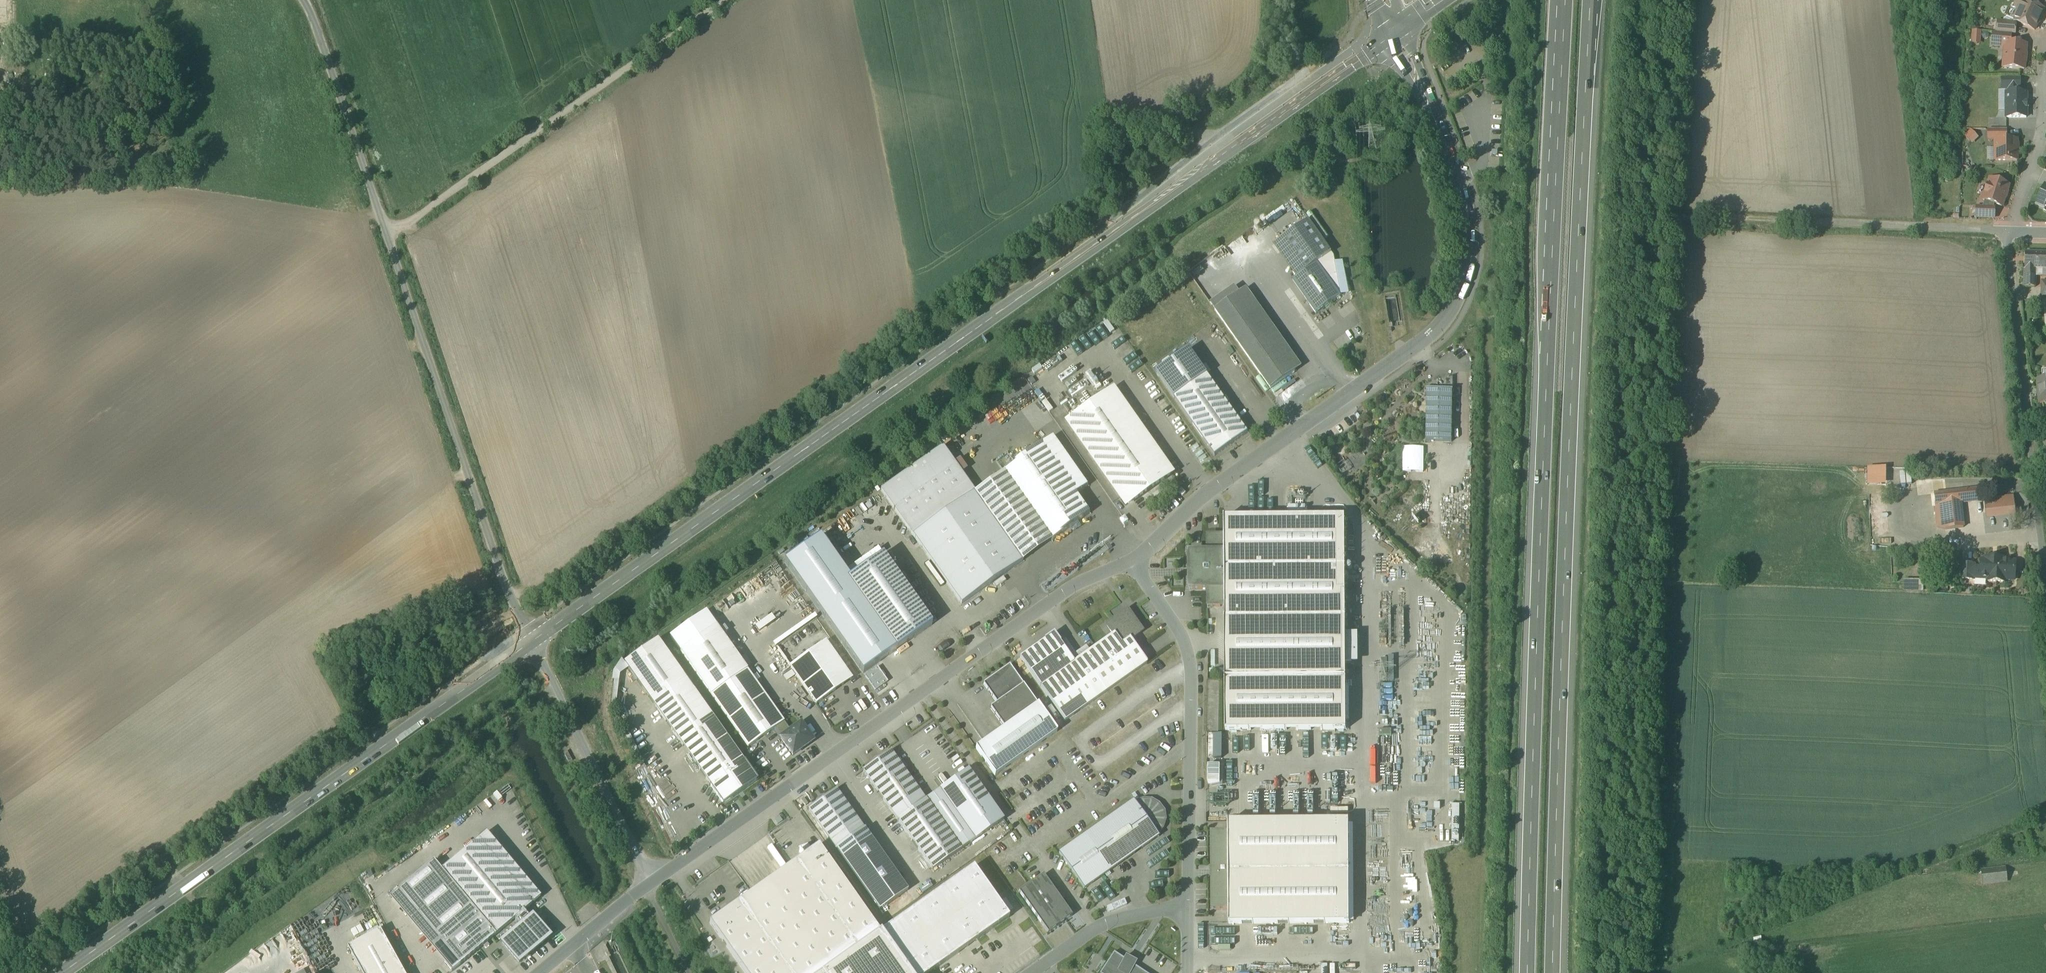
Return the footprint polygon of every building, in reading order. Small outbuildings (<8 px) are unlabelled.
[(2044,11),(2020,0),(2018,1),(2015,7),(2016,9),(2019,10),(2014,21),(2015,22),(2035,31),(2038,23),(2040,22),(2042,18),(2041,17),(2044,11)] [(2013,6),(2007,18),(2004,21),(2004,23),(2013,24),(2014,25),(2015,22),(2014,21),(2019,10),(2016,9),(2015,7),(2013,6)] [(2004,23),(1998,23),(1997,33),(2011,35),(2015,35),(2016,25),(2014,25),(2013,24),(2004,23)] [(1997,33),(1993,33),(1992,47),(1999,48),(2000,41),(2011,42),(2011,35),(1997,33)] [(2026,46),(2008,44),(2006,60),(2004,62),(2003,68),(2024,70),(2026,46)] [(2022,80),(2002,80),(2003,95),(2005,95),(2023,94),(2022,80)] [(2023,94),(2005,95),(2005,123),(2031,123),(2031,94),(2023,94)] [(2006,130),(1988,130),(1988,142),(1995,142),(1995,141),(2006,141),(2006,130)] [(1976,136),(1972,132),(1966,138),(1970,142),(1976,136)] [(2006,141),(1995,141),(1995,142),(1995,161),(2017,161),(2017,141),(2006,141)] [(2009,186),(1990,180),(1983,200),(2002,207),(2009,186)] [(1995,208),(1977,208),(1976,218),(1994,219),(1995,208)] [(1309,221),(1280,241),(1303,274),(1293,281),(1316,314),(1342,296),(1334,257),(1309,221)] [(2026,253),(2025,288),(2035,288),(2035,270),(2045,270),(2045,254),(2026,253)] [(1296,372),(1240,294),(1215,311),(1271,390),(1296,372)] [(1248,433),(1192,352),(1159,375),(1215,456),(1248,433)] [(2037,380),(2039,395),(2038,395),(2039,404),(2040,404),(2045,404),(2045,379),(2037,380)] [(1453,391),(1427,390),(1427,392),(1427,391),(1426,442),(1452,442),(1453,392),(1453,391)] [(1113,392),(1071,421),(1129,504),(1171,475),(1113,392)] [(1043,445),(1056,464),(1067,457),(1054,437),(1043,445)] [(1056,464),(1043,445),(1003,473),(1052,542),(1070,528),(1073,533),(1082,527),(1079,523),(1091,514),(1077,495),(1056,464)] [(975,493),(943,447),(881,491),(962,605),(1023,562),(975,494),(975,493)] [(1424,448),(1404,448),(1403,472),(1423,472),(1424,448)] [(1089,487),(1067,457),(1056,464),(1077,495),(1089,487)] [(1023,562),(1052,542),(1003,473),(975,493),(975,494),(1023,562)] [(1978,490),(1934,495),(1938,529),(1946,530),(1964,528),(1961,504),(1979,502),(1978,490)] [(2005,498),(1988,500),(1992,533),(2010,531),(2008,520),(2007,520),(2005,498)] [(1125,516),(1121,520),(1124,525),(1129,521),(1125,516)] [(1345,518),(1225,519),(1225,537),(1225,607),(1225,620),(1346,619),(1345,518)] [(863,676),(898,652),(846,577),(819,537),(784,562),(863,676)] [(1225,537),(1208,537),(1208,555),(1191,555),(1191,590),(1208,590),(1208,607),(1225,607),(1225,537)] [(879,553),(846,577),(898,652),(932,625),(879,553)] [(2003,559),(1986,558),(1986,561),(1981,561),(1981,568),(1974,568),(1974,579),(1988,580),(1988,582),(2005,583),(2006,581),(2015,581),(2016,563),(2003,562),(2003,559)] [(1975,566),(1962,565),(1961,580),(1974,581),(1974,579),(1974,568),(1975,566)] [(733,652),(705,612),(670,637),(711,696),(737,677),(724,658),(733,652)] [(1127,612),(1107,626),(1113,635),(1123,629),(1130,639),(1141,632),(1127,612)] [(754,628),(759,634),(775,622),(771,616),(754,628)] [(1346,619),(1225,620),(1226,731),(1347,730),(1346,619)] [(1113,635),(1081,658),(1106,693),(1147,664),(1130,639),(1123,629),(1113,635)] [(1081,658),(1074,663),(1060,643),(1061,643),(1054,633),(1044,640),(1045,641),(1020,658),(1065,722),(1106,693),(1081,658)] [(826,642),(790,667),(817,705),(852,680),(826,642)] [(757,781),(659,643),(626,666),(723,804),(757,781)] [(747,670),(733,652),(724,658),(737,677),(747,670)] [(1038,705),(1010,665),(983,684),(997,704),(990,708),(1005,729),(1038,705)] [(737,677),(711,696),(748,748),(784,723),(747,670),(737,677)] [(1038,705),(1005,729),(976,749),(995,776),(1057,732),(1038,705)] [(801,725),(781,739),(793,756),(813,742),(801,725)] [(1209,734),(1209,758),(1222,758),(1222,734),(1209,734)] [(925,800),(892,752),(891,751),(891,752),(882,758),(878,758),(875,760),(873,762),(872,765),(863,771),(862,772),(863,773),(863,772),(933,871),(961,851),(925,800)] [(1232,785),(1233,765),(1208,764),(1208,785),(1232,785)] [(967,770),(925,800),(961,851),(1003,820),(967,770)] [(837,790),(836,790),(827,797),(824,797),(821,798),(819,801),(818,804),(809,810),(808,810),(808,811),(809,811),(837,851),(865,831),(837,791),(837,790)] [(1134,801),(1085,837),(1111,872),(1159,837),(1158,835),(1163,829),(1166,820),(1165,812),(1159,805),(1152,800),(1143,800),(1135,803),(1134,801)] [(1228,911),(1229,923),(1346,921),(1345,823),(1228,825),(1228,837),(1228,911)] [(533,903),(480,840),(488,834),(487,833),(442,870),(495,936),(515,920),(524,912),(541,898),(541,897),(533,903)] [(1111,872),(1085,837),(1060,855),(1086,891),(1111,872)] [(1228,911),(1228,837),(1214,837),(1214,911),(1228,911)] [(800,852),(799,852),(803,858),(710,923),(745,972),(825,972),(880,934),(819,846),(811,852),(808,847),(800,852)] [(451,972),(495,936),(442,870),(434,861),(390,898),(451,972)] [(2008,882),(2006,866),(1981,869),(1983,885),(2008,882)] [(880,934),(908,972),(930,972),(1009,918),(974,869),(880,934)] [(1044,876),(1020,893),(1048,933),(1073,916),(1044,876)] [(531,920),(524,912),(515,920),(522,927),(503,943),(519,963),(550,938),(533,918),(531,920)] [(1212,929),(1211,946),(1236,946),(1236,930),(1212,929)] [(380,930),(347,948),(361,972),(404,972),(380,930)] [(825,972),(908,972),(880,934),(825,972)] [(1114,953),(1101,972),(1144,972),(1134,966),(1135,965),(1134,965),(1127,957),(1126,957),(1124,960),(1114,953)]
